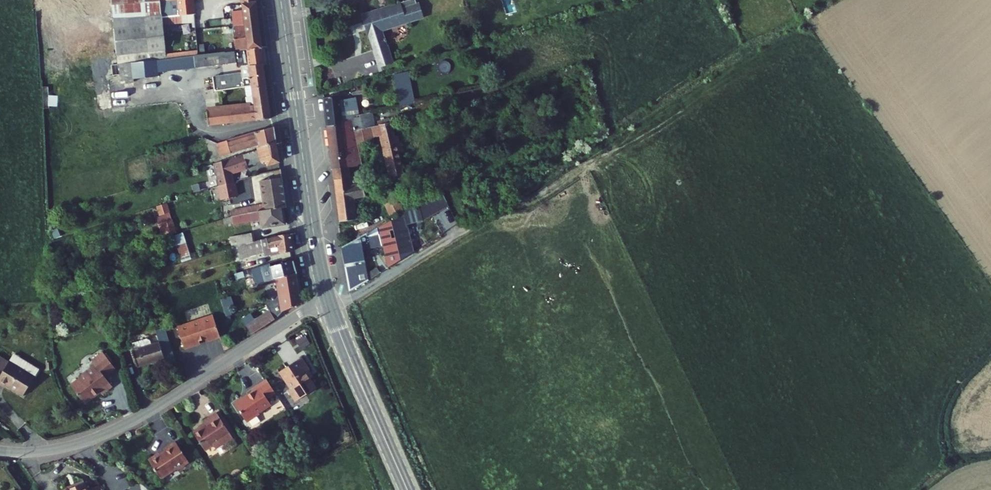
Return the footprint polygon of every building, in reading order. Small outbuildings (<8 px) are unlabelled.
[(63,8),(115,4),(114,0),(63,0),(63,8)] [(115,4),(119,59),(156,56),(167,56),(167,51),(163,23),(160,0),(114,0),(115,4)] [(163,23),(194,21),(192,4),(192,0),(160,0),(163,23)] [(379,67),(393,62),(383,31),(424,18),(420,4),(416,5),(414,0),(413,0),(381,10),(381,9),(363,15),(379,67)] [(260,33),(256,3),(242,5),(242,10),(232,11),(234,32),(222,33),(223,52),(235,51),(234,41),(246,40),(246,34),(260,33)] [(238,51),(263,49),(260,33),(246,34),(246,40),(234,41),(235,51),(238,51)] [(221,78),(222,83),(245,80),(245,78),(244,78),(243,68),(249,68),(249,67),(264,65),(267,64),(265,49),(263,49),(238,51),(241,76),(221,78)] [(235,62),(235,51),(223,52),(197,53),(194,54),(195,65),(235,62)] [(195,65),(194,54),(181,55),(181,66),(185,66),(185,68),(195,67),(195,65)] [(157,73),(156,56),(119,59),(110,60),(111,70),(119,69),(119,78),(133,77),(133,75),(157,73)] [(111,70),(110,60),(90,61),(91,71),(111,70)] [(253,84),(254,88),(267,86),(264,65),(249,67),(249,68),(243,68),(244,78),(245,78),(245,80),(252,79),(253,84)] [(416,96),(408,66),(393,70),(402,100),(416,96)] [(222,89),(242,86),(242,83),(245,82),(245,80),(222,83),(222,89)] [(270,105),(267,86),(254,88),(256,105),(270,105)] [(326,95),(330,121),(346,116),(346,114),(361,110),(362,108),(359,91),(347,94),(346,88),(326,95)] [(346,116),(351,115),(353,127),(361,126),(360,123),(378,119),(374,104),(362,108),(361,110),(346,114),(346,116)] [(272,118),(270,105),(256,105),(246,106),(209,112),(211,129),(272,118)] [(353,127),(351,115),(346,116),(330,121),(334,144),(337,164),(362,157),(355,132),(362,130),(361,126),(353,127)] [(360,123),(361,126),(362,130),(380,125),(389,158),(403,153),(394,115),(378,119),(360,123)] [(257,148),(265,147),(277,143),(274,129),(256,132),(220,144),(224,156),(256,145),(257,148)] [(218,176),(219,185),(233,181),(232,171),(260,162),(262,166),(267,164),(268,167),(279,163),(277,143),(265,147),(265,149),(191,172),(195,183),(218,176)] [(406,164),(403,153),(389,158),(392,167),(406,164)] [(362,157),(337,164),(339,174),(353,170),(352,166),(363,163),(362,157)] [(353,170),(339,174),(345,217),(360,213),(356,193),(370,189),(364,167),(353,170)] [(283,178),(281,170),(274,172),(276,179),(283,178)] [(287,209),(283,178),(276,179),(261,181),(265,206),(233,210),(234,216),(255,213),(283,209),(287,209)] [(235,195),(233,181),(219,185),(220,197),(235,195)] [(220,197),(219,185),(196,193),(198,200),(213,195),(214,198),(220,197)] [(424,195),(383,220),(393,254),(396,260),(422,243),(415,220),(430,215),(424,195)] [(159,213),(156,214),(162,235),(177,231),(168,201),(156,204),(159,213)] [(262,219),(263,229),(285,226),(283,209),(255,213),(256,220),(262,219)] [(372,226),(348,241),(354,266),(373,254),(368,236),(375,234),(372,226)] [(256,243),(258,253),(273,250),(274,256),(294,253),(291,235),(277,237),(256,243)] [(258,253),(259,258),(274,256),(273,250),(258,253)] [(376,265),(373,254),(354,266),(359,284),(378,271),(376,265)] [(393,254),(376,265),(378,271),(396,260),(393,254)] [(269,266),(252,271),(256,286),(277,280),(296,274),(293,262),(270,269),(269,266)] [(277,280),(284,308),(302,305),(297,278),(296,274),(277,280)] [(251,336),(275,321),(267,310),(253,319),(251,316),(242,322),(251,336)] [(191,327),(199,348),(214,343),(213,340),(219,338),(222,339),(232,336),(233,333),(227,314),(191,327)] [(143,337),(145,344),(163,338),(161,332),(143,337)] [(296,338),(302,348),(310,342),(304,332),(296,338)] [(171,336),(175,350),(184,346),(181,333),(171,336)] [(143,345),(148,361),(176,353),(175,350),(171,336),(163,338),(145,344),(143,345)] [(92,377),(81,387),(95,404),(104,396),(104,395),(109,391),(110,391),(112,393),(122,384),(114,375),(124,367),(111,351),(100,361),(104,365),(92,374),(92,377)] [(0,380),(7,384),(25,396),(41,371),(16,356),(6,371),(0,367),(0,380)] [(313,356),(291,370),(302,387),(300,389),(307,400),(328,387),(318,371),(321,369),(313,356)] [(263,391),(245,402),(257,420),(270,412),(269,410),(282,402),(278,397),(287,391),(278,378),(262,389),(263,391)] [(217,423),(204,431),(220,457),(229,452),(231,455),(248,444),(227,412),(214,420),(217,423)] [(171,452),(161,459),(172,477),(188,467),(190,469),(201,461),(188,440),(176,448),(178,450),(172,454),(171,452)] [(64,489),(89,489),(88,487),(86,481),(64,489)]
